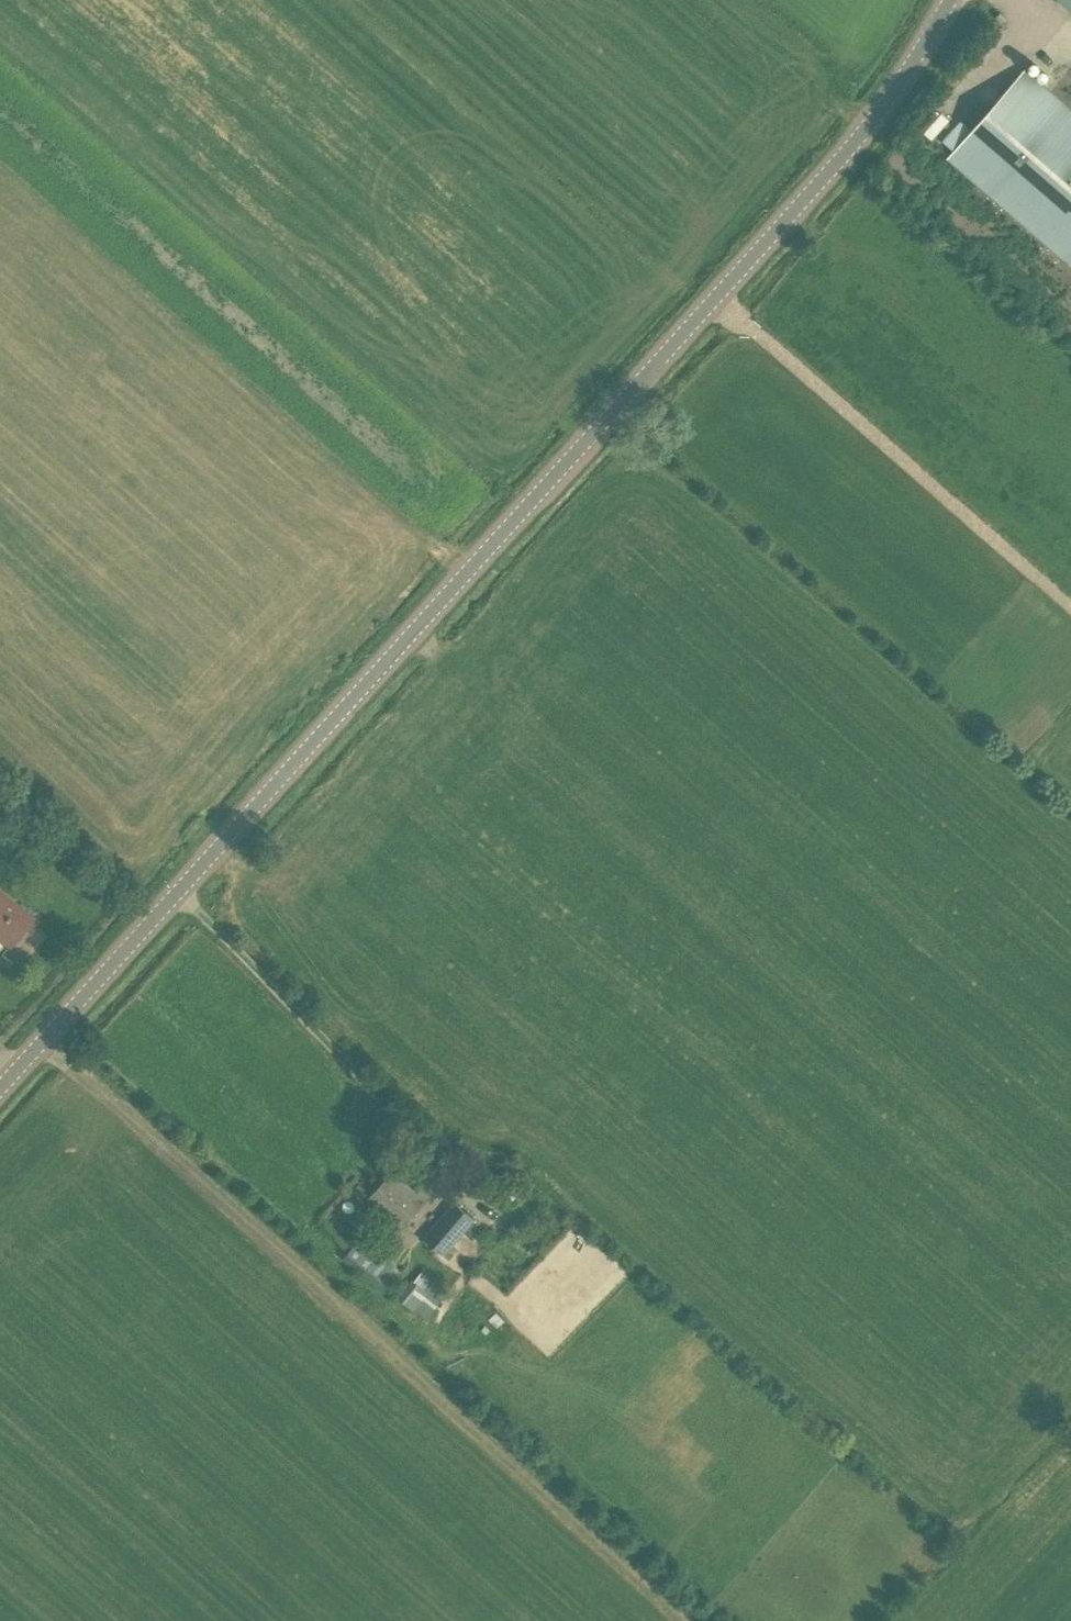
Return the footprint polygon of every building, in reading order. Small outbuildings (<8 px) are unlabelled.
[(1026,69),(947,160),(1070,268),(1070,108),(1026,69)] [(10,946),(34,917),(0,888),(0,937),(10,946)] [(414,1219),(418,1215),(414,1212),(423,1203),(415,1196),(418,1192),(395,1171),(370,1198),(402,1227),(411,1217),(414,1219)] [(510,1183),(504,1177),(493,1190),(499,1195),(510,1183)] [(445,1254),(475,1218),(455,1202),(425,1238),(445,1254)] [(385,1292),(402,1271),(361,1237),(344,1257),(385,1292)] [(447,1289),(423,1270),(415,1281),(414,1280),(409,1286),(404,1282),(394,1294),(414,1309),(416,1307),(428,1317),(439,1302),(438,1301),(447,1289)]
